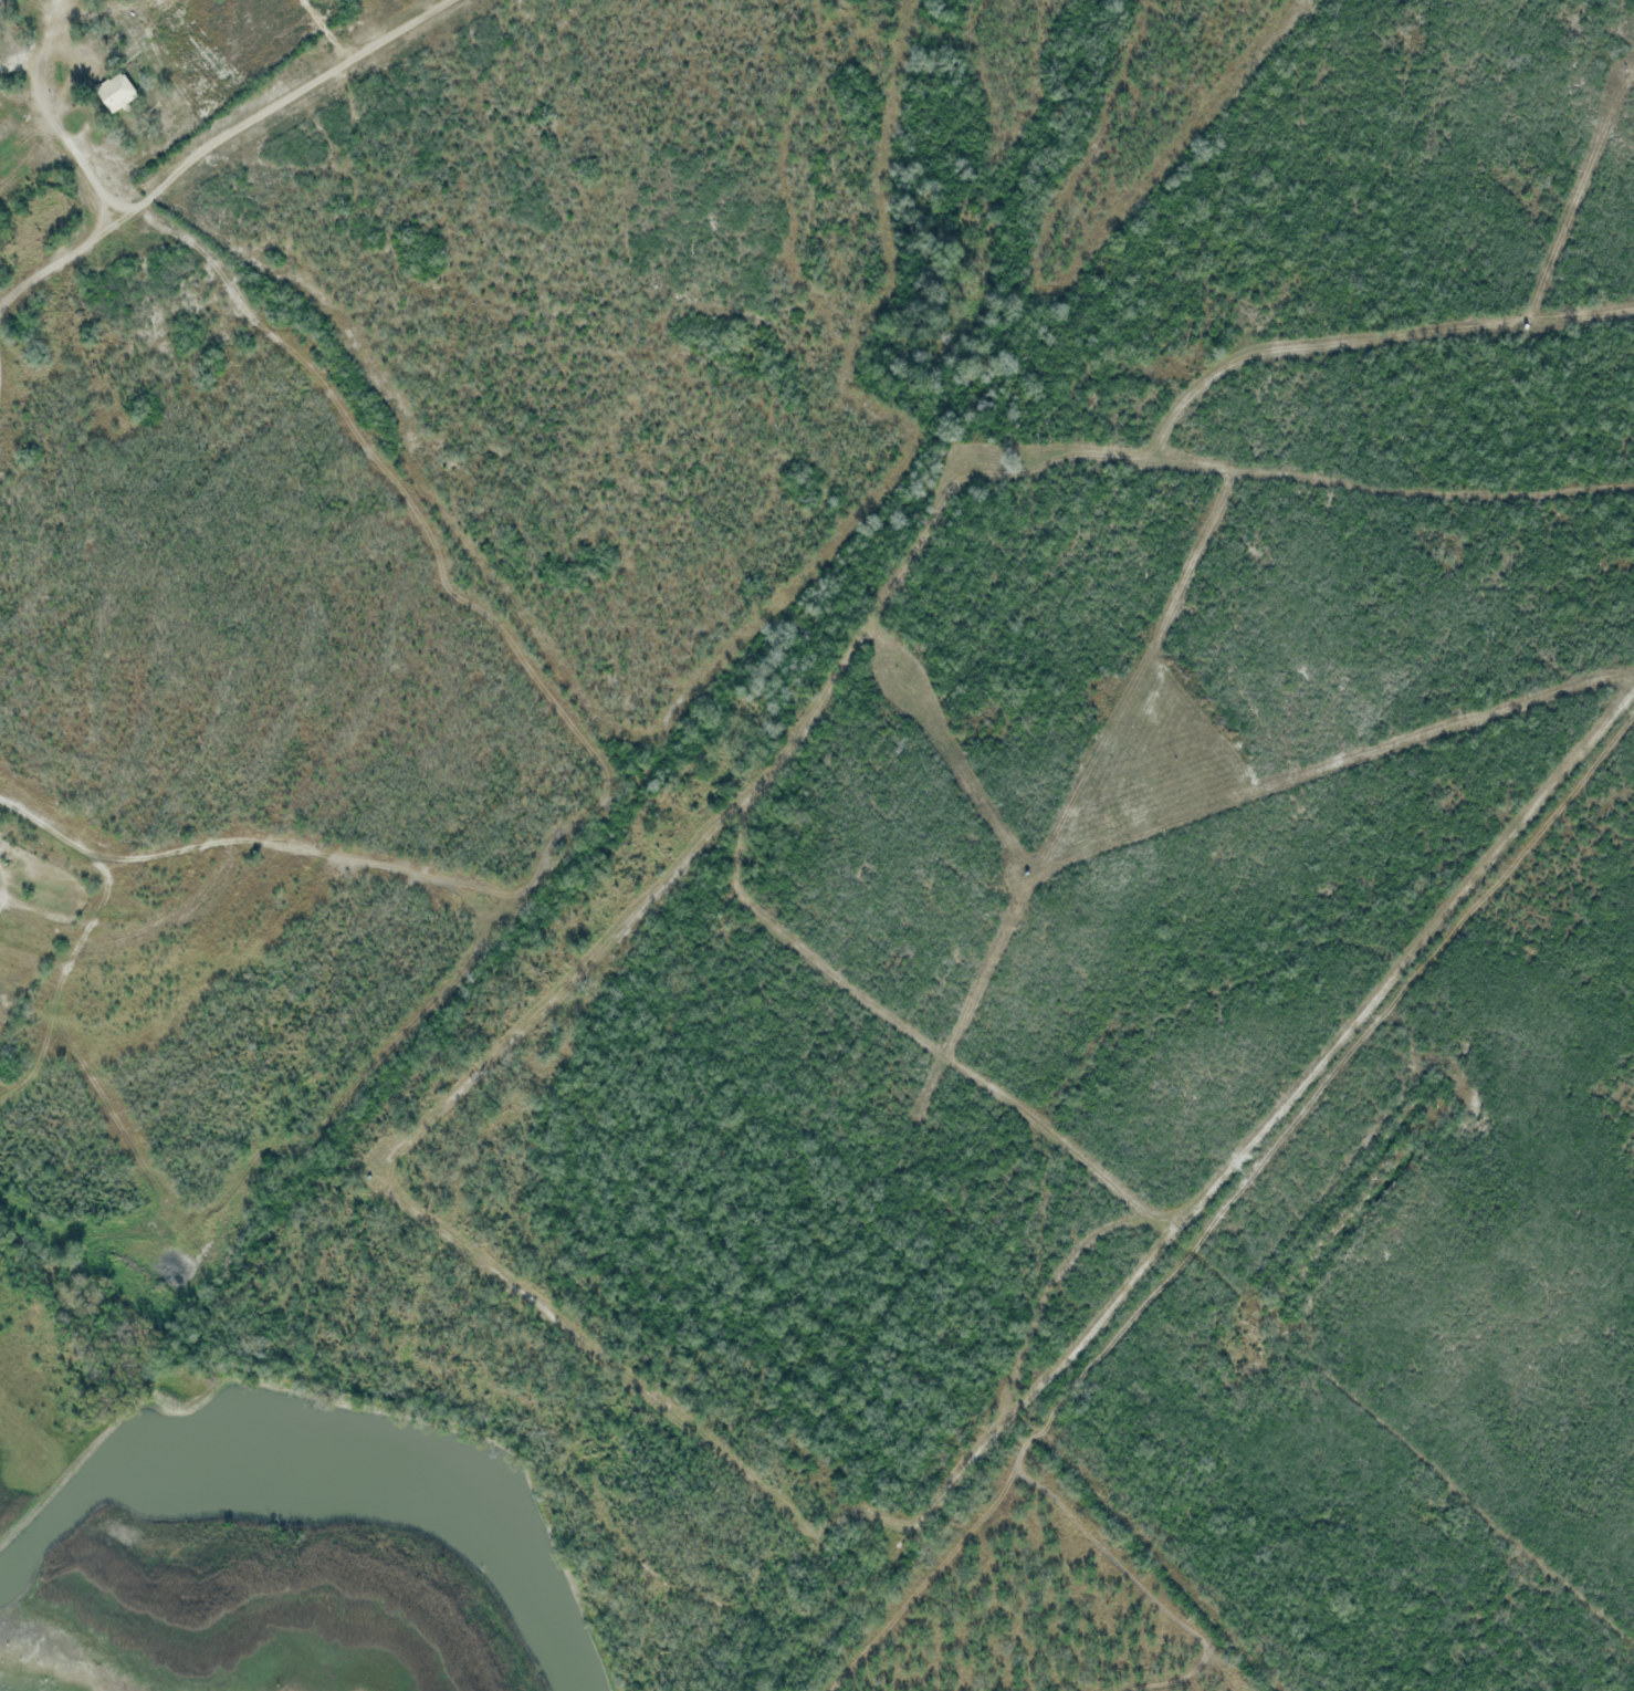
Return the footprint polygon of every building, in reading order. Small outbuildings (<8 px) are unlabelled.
[(111,112),(94,90),(118,71),(135,94),(111,112)]
